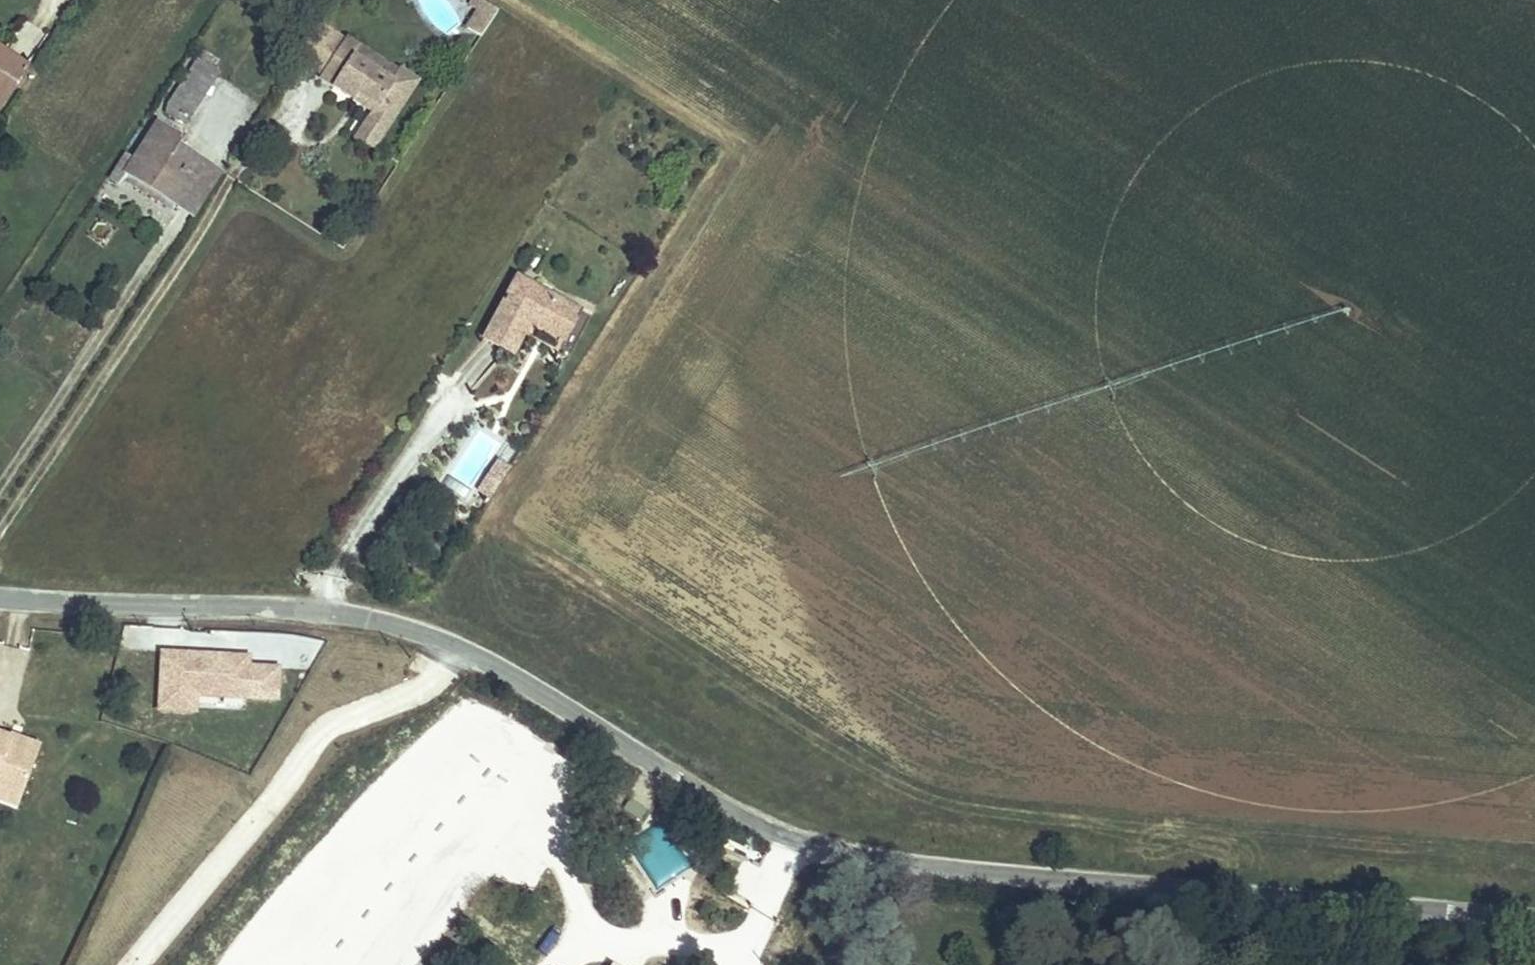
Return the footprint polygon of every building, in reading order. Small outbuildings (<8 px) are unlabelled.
[(484,42),(496,10),(473,1),(461,33),(484,42)] [(369,120),(353,146),(371,158),(414,89),(342,44),(316,86),(369,120)] [(25,69),(0,53),(0,106),(25,69)] [(167,104),(187,117),(220,68),(200,54),(167,104)] [(122,188),(130,176),(173,203),(200,161),(178,147),(185,134),(158,117),(134,155),(124,148),(105,177),(122,188)] [(173,203),(191,215),(219,173),(200,161),(173,203)] [(576,314),(516,274),(479,330),(479,331),(506,349),(526,319),(557,340),(576,314)] [(478,493),(491,501),(515,464),(501,456),(478,493)] [(4,751),(6,746),(0,744),(0,797),(18,803),(33,763),(4,751)] [(36,755),(7,744),(6,746),(4,751),(33,763),(36,755)] [(0,797),(0,810),(13,815),(18,803),(0,797)]
